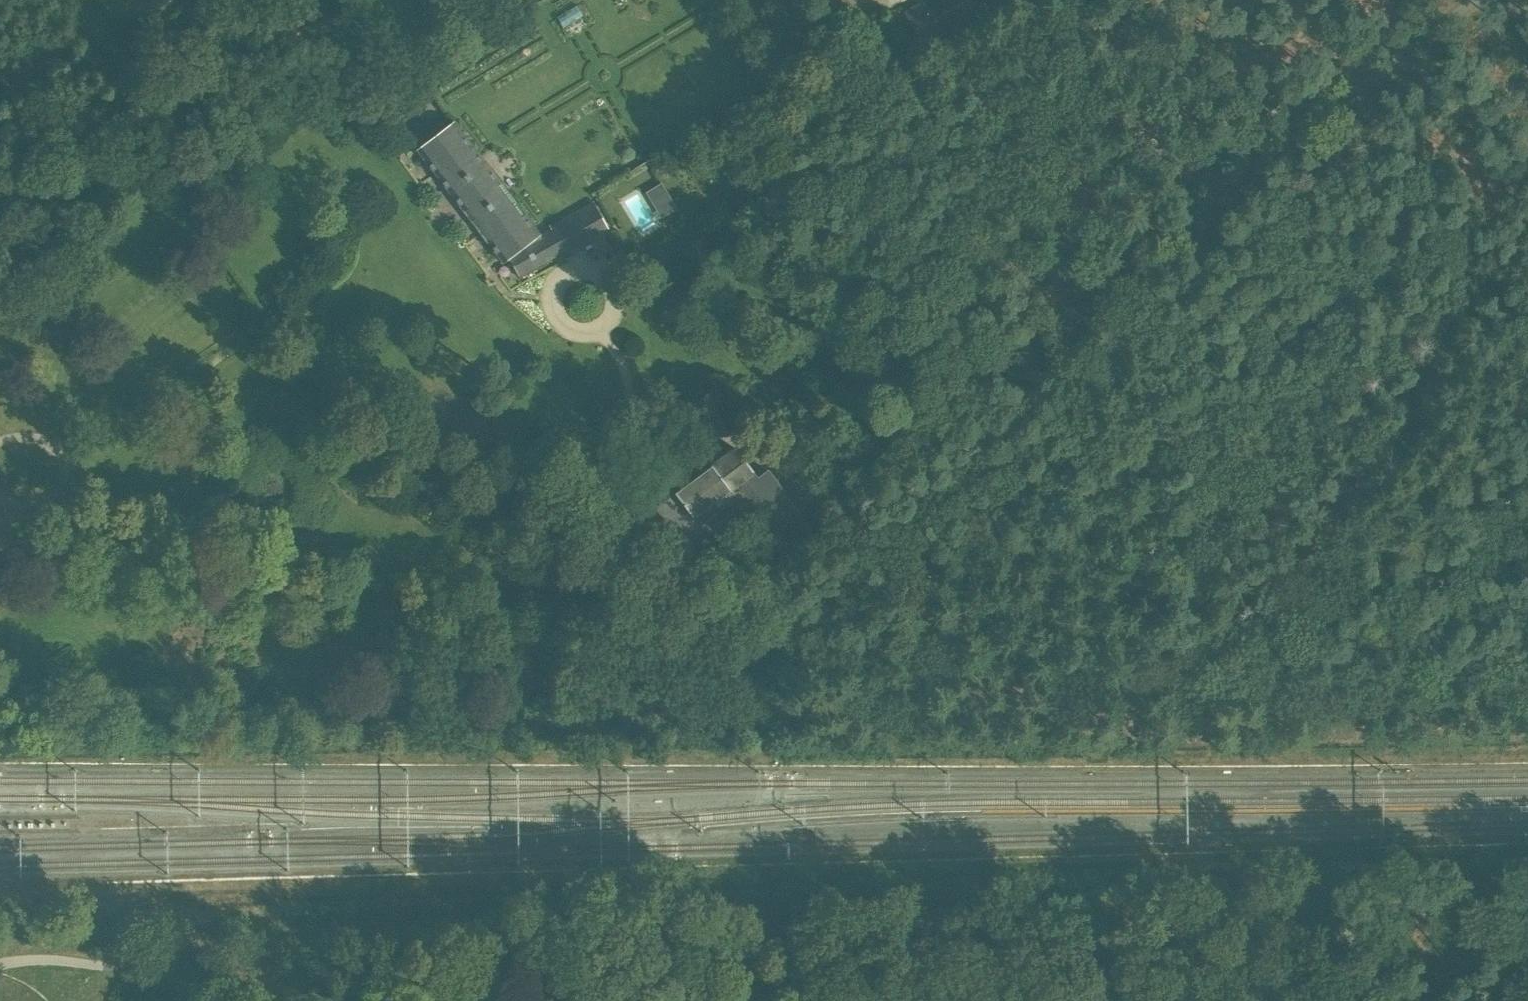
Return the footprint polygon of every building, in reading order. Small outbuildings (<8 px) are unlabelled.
[(904,12),(922,45),(939,36),(979,14),(975,7),(984,2),(982,0),(926,0),(904,12)] [(540,236),(454,122),(418,150),(502,262),(508,258),(518,277),(519,276),(606,228),(592,203),(540,236)] [(757,477),(753,472),(754,472),(736,448),(656,507),(688,551),(751,504),(755,509),(782,489),(768,470),(757,477)]
